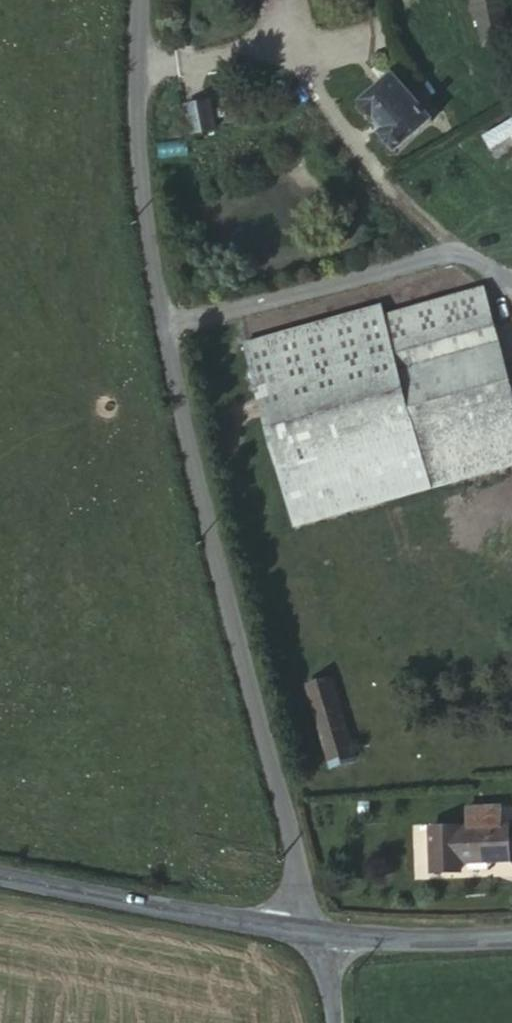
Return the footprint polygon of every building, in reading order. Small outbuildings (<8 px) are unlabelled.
[(475,19),(503,14),(500,0),(471,0),(475,19)] [(503,14),(475,19),(481,47),(509,40),(503,14)] [(391,73),(356,101),(383,131),(378,135),(391,152),(430,120),(391,73)] [(206,100),(184,105),(191,134),(213,128),(206,100)] [(384,315),(415,430),(430,486),(511,465),(511,400),(482,289),(384,315)] [(415,430),(384,315),(381,305),(246,342),(279,465),(415,430)] [(430,486),(415,430),(279,465),(294,522),(430,486)] [(330,677),(303,686),(327,763),(353,756),(330,677)] [(428,831),(430,873),(457,872),(457,864),(507,862),(505,827),(498,827),(497,808),(464,810),(465,829),(428,831)]
